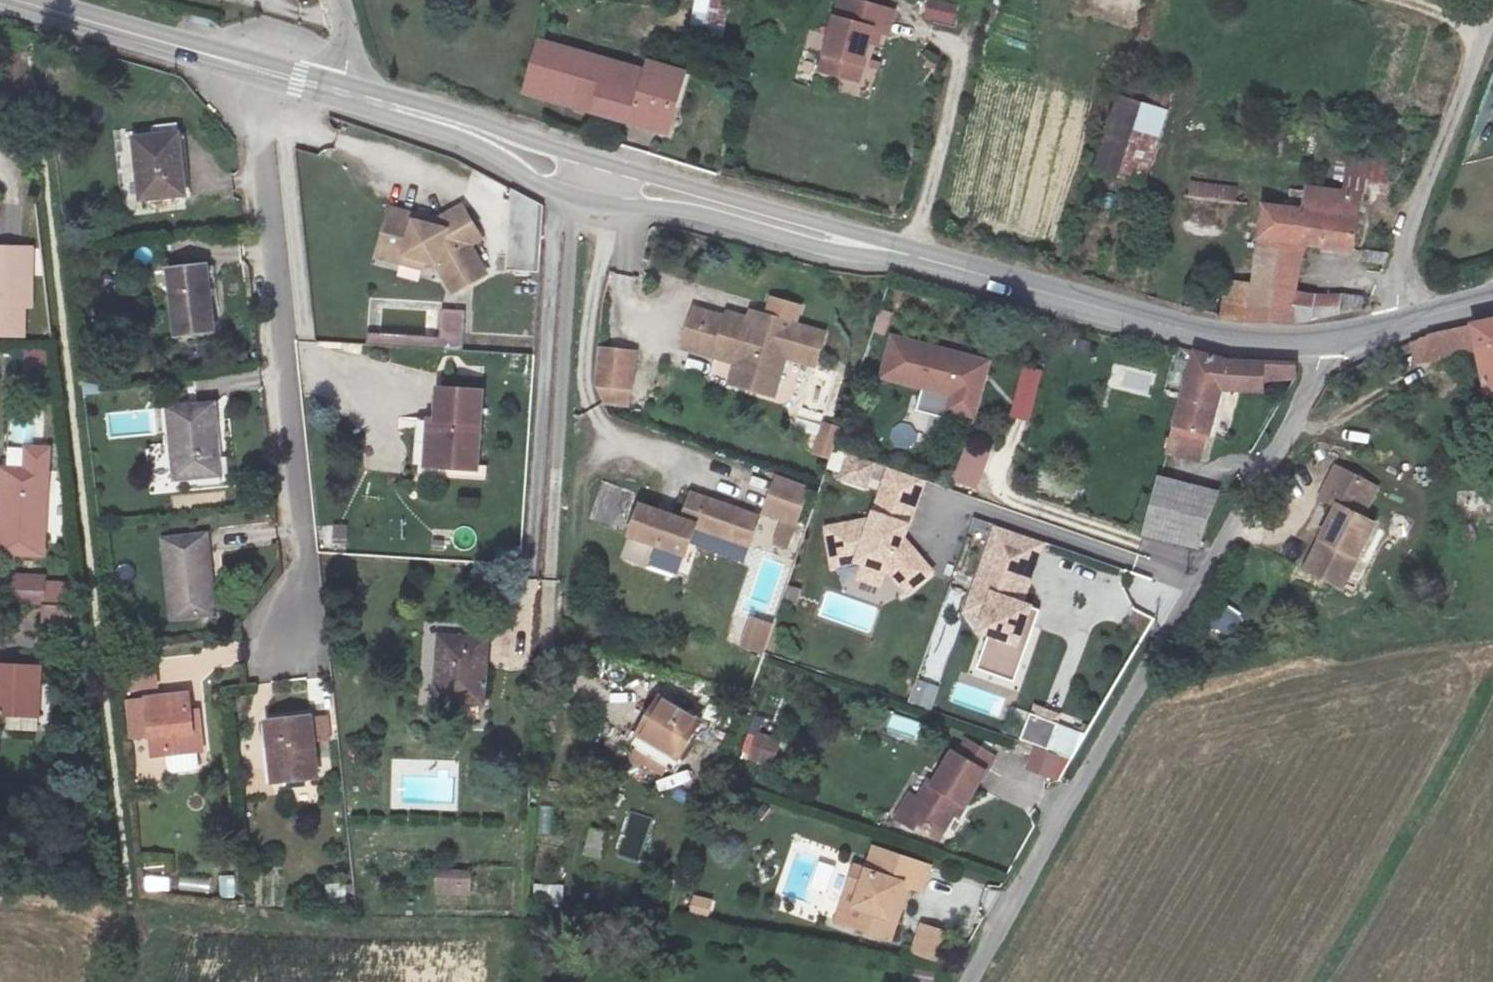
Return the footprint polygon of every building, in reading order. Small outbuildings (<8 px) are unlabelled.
[(321,0),(307,0),(310,10),(323,7),(321,0)] [(726,25),(732,0),(694,0),(690,16),(726,25)] [(926,11),(954,19),(958,5),(938,0),(929,0),(926,11)] [(826,72),(845,77),(850,62),(867,68),(879,31),(888,34),(894,12),(848,1),(826,72)] [(541,51),(529,101),(672,139),(688,81),(653,72),(650,80),(541,51)] [(863,83),(867,68),(850,62),(845,77),(863,83)] [(1166,89),(1116,75),(1108,100),(1158,116),(1166,89)] [(1158,116),(1108,100),(1085,176),(1136,190),(1158,116)] [(182,142),(136,147),(143,204),(189,199),(182,142)] [(1185,213),(1239,223),(1245,188),(1191,179),(1185,213)] [(1297,216),(1257,210),(1246,265),(1292,274),(1297,249),(1349,256),(1355,213),(1381,217),(1384,194),(1338,185),(1332,221),(1297,216)] [(508,270),(540,272),(545,200),(513,198),(508,270)] [(394,211),(385,247),(409,252),(408,257),(424,261),(437,264),(455,292),(484,275),(471,247),(480,241),(462,209),(436,222),(394,211)] [(423,268),(424,261),(408,257),(409,252),(385,247),(382,258),(423,268)] [(1385,255),(1358,253),(1357,266),(1383,267),(1385,255)] [(0,254),(0,339),(25,341),(27,313),(37,313),(37,280),(31,280),(31,256),(0,254)] [(1242,289),(1287,297),(1292,274),(1246,265),(1242,289)] [(205,276),(168,280),(178,344),(215,338),(205,276)] [(1334,304),(1287,297),(1242,289),(1214,285),(1208,319),(1224,324),(1261,325),(1354,313),(1355,297),(1335,295),(1334,304)] [(800,313),(773,306),(770,315),(757,310),(731,305),(730,311),(699,303),(689,341),(720,349),(721,344),(742,350),(759,353),(753,376),(782,384),(792,345),(796,330),(825,337),(829,322),(800,313)] [(770,315),(773,306),(759,303),(757,310),(770,315)] [(896,317),(887,313),(880,333),(890,336),(896,317)] [(445,339),(370,335),(370,348),(465,354),(467,317),(447,316),(445,339)] [(1480,357),(1489,402),(1492,400),(1492,327),(1474,331),(1480,357)] [(825,337),(796,330),(792,345),(821,353),(825,337)] [(1445,366),(1480,357),(1474,331),(1440,340),(1440,342),(1396,351),(1400,368),(1443,358),(1445,366)] [(977,361),(900,341),(890,377),(957,394),(960,399),(957,411),(980,416),(988,384),(973,380),(977,361)] [(27,348),(24,366),(47,370),(50,352),(27,348)] [(638,352),(601,350),(599,389),(636,391),(638,352)] [(759,353),(742,350),(736,372),(753,376),(759,353)] [(1279,382),(1302,383),(1305,378),(1305,366),(1235,366),(1208,359),(1185,456),(1218,464),(1241,388),(1277,392),(1279,382)] [(993,365),(977,361),(973,380),(988,384),(993,365)] [(1031,422),(1045,370),(1023,364),(1009,416),(1031,422)] [(634,425),(636,391),(599,389),(617,419),(634,425)] [(439,392),(437,424),(442,424),(439,469),(476,471),(480,395),(439,392)] [(215,414),(175,418),(185,494),(206,492),(204,472),(222,470),(215,414)] [(35,420),(13,421),(15,440),(37,438),(35,420)] [(823,420),(812,453),(830,459),(841,426),(823,420)] [(442,424),(437,424),(429,423),(426,468),(439,469),(442,424)] [(970,435),(951,480),(976,490),(995,446),(970,435)] [(880,464),(857,455),(848,479),(872,488),(880,464)] [(897,470),(891,485),(925,497),(930,482),(897,470)] [(1315,574),(1336,584),(1341,575),(1356,581),(1380,532),(1358,520),(1374,492),(1339,473),(1323,502),(1345,515),(1315,574)] [(55,479),(13,477),(8,560),(51,562),(55,479)] [(621,530),(636,493),(604,481),(590,518),(621,530)] [(925,497),(891,485),(878,522),(833,530),(839,566),(863,562),(870,565),(890,573),(897,576),(913,595),(937,575),(909,542),(896,537),(900,525),(913,529),(925,497)] [(1152,541),(1203,555),(1225,502),(1167,486),(1152,541)] [(674,524),(660,520),(646,516),(637,542),(663,550),(656,570),(685,578),(699,534),(755,549),(764,520),(698,500),(689,528),(674,524)] [(662,511),(660,520),(674,524),(677,515),(662,511)] [(770,547),(779,521),(766,517),(758,543),(770,547)] [(909,542),(913,529),(900,525),(896,537),(909,542)] [(210,543),(170,547),(179,624),(219,620),(210,543)] [(997,631),(988,655),(1016,666),(1025,641),(1035,644),(1042,623),(1033,620),(1036,610),(1027,607),(1041,568),(995,552),(974,606),(993,613),(987,627),(997,631)] [(890,573),(870,565),(865,579),(884,587),(890,573)] [(1341,575),(1336,584),(1350,591),(1356,581),(1341,575)] [(80,590),(50,589),(49,615),(79,616),(80,590)] [(827,591),(818,617),(871,634),(880,609),(827,591)] [(1210,624),(1229,637),(1244,614),(1225,602),(1210,624)] [(1046,613),(1036,610),(1033,620),(1042,623),(1046,613)] [(79,616),(49,615),(48,641),(78,642),(79,616)] [(741,647),(765,654),(774,621),(750,615),(741,647)] [(1022,678),(1035,644),(1025,641),(1016,666),(988,655),(984,665),(1022,678)] [(492,650),(448,648),(446,707),(489,708),(492,650)] [(159,689),(159,670),(139,670),(139,689),(159,689)] [(49,679),(7,678),(5,723),(47,725),(49,679)] [(916,679),(909,703),(933,709),(940,685),(916,679)] [(174,700),(148,704),(153,751),(197,747),(195,727),(189,727),(188,706),(174,707),(174,700)] [(705,728),(665,703),(643,737),(683,762),(705,728)] [(1083,733),(1056,723),(1060,715),(1035,705),(1022,740),(1035,745),(1026,769),(1064,783),(1083,733)] [(894,712),(886,732),(916,743),(924,723),(894,712)] [(307,714),(266,717),(273,778),(312,773),(307,714)] [(977,775),(941,755),(925,782),(921,780),(907,807),(909,822),(935,834),(954,801),(960,804),(977,775)] [(583,858),(604,861),(608,830),(588,827),(583,858)] [(932,876),(877,858),(869,878),(859,875),(851,896),(862,901),(856,916),(865,919),(860,937),(893,947),(912,894),(924,898),(932,876)] [(435,869),(435,895),(473,895),(473,869),(435,869)] [(209,892),(211,877),(181,873),(179,889),(209,892)] [(219,875),(221,897),(236,896),(234,874),(219,875)] [(146,876),(145,890),(170,892),(171,878),(146,876)] [(562,907),(563,884),(534,883),(533,906),(562,907)] [(693,894),(689,910),(708,915),(713,898),(693,894)] [(860,937),(865,919),(856,916),(850,934),(860,937)] [(936,960),(947,931),(921,922),(911,951),(936,960)]
